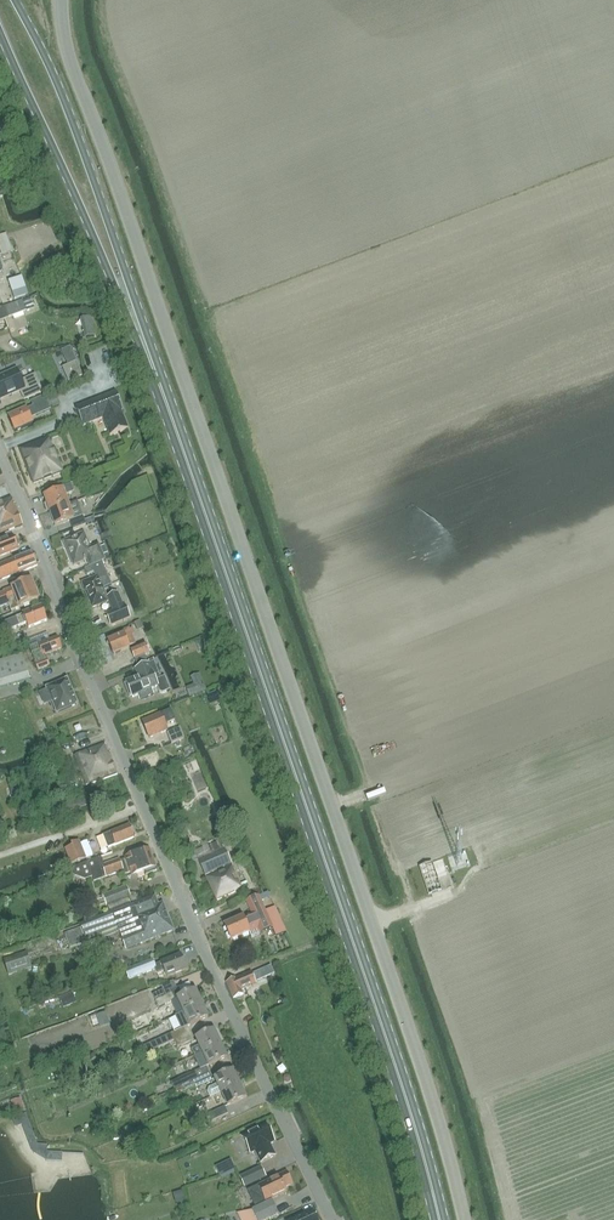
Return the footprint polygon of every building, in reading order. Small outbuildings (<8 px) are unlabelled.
[(9,254),(13,252),(9,242),(6,234),(2,235),(0,236),(0,257),(9,254)] [(22,277),(8,282),(14,300),(28,295),(22,277)] [(35,309),(31,298),(23,301),(22,300),(4,307),(0,309),(0,322),(9,319),(27,312),(26,312),(35,309)] [(91,317),(80,319),(85,338),(96,335),(91,317)] [(20,371),(30,368),(27,360),(18,363),(20,371)] [(83,376),(76,362),(62,368),(69,382),(83,376)] [(0,376),(0,399),(1,401),(20,392),(24,401),(43,393),(35,375),(21,380),(17,369),(0,376)] [(129,430),(122,412),(124,411),(117,393),(76,409),(83,427),(104,419),(111,437),(129,430)] [(31,418),(51,409),(50,409),(46,399),(45,396),(32,402),(33,406),(27,409),(9,417),(15,432),(34,424),(31,418)] [(54,396),(46,399),(50,409),(59,405),(54,396)] [(34,485),(64,473),(50,438),(20,450),(34,485)] [(69,505),(69,504),(66,495),(74,492),(71,484),(60,489),(61,491),(44,497),(50,512),(69,505)] [(13,505),(11,499),(0,503),(0,518),(11,514),(8,507),(13,505)] [(86,525),(81,511),(77,501),(69,504),(69,505),(50,512),(55,526),(70,521),(73,530),(86,525)] [(17,509),(15,504),(13,505),(8,507),(11,514),(0,518),(0,534),(22,525),(18,514),(19,514),(17,509)] [(105,559),(102,551),(99,544),(91,547),(85,534),(64,542),(74,565),(88,559),(90,565),(105,559)] [(18,550),(13,537),(0,542),(0,557),(18,550)] [(109,548),(102,551),(105,559),(108,558),(112,556),(109,548)] [(38,565),(37,564),(32,552),(13,560),(18,573),(38,565)] [(108,577),(105,569),(112,566),(108,558),(105,559),(90,565),(91,567),(92,567),(92,568),(94,572),(96,577),(82,583),(87,595),(104,589),(100,580),(108,577)] [(18,573),(13,560),(0,565),(0,580),(18,573)] [(87,575),(94,572),(92,568),(92,567),(91,567),(85,569),(87,575)] [(11,611),(39,600),(31,580),(4,591),(5,592),(0,594),(0,608),(8,605),(11,611)] [(118,593),(116,593),(108,597),(104,589),(87,595),(92,608),(106,602),(108,601),(112,611),(105,614),(111,627),(131,618),(125,606),(124,606),(118,593)] [(4,622),(7,631),(26,623),(28,629),(47,621),(41,607),(23,614),(23,615),(4,622)] [(136,644),(131,632),(129,627),(112,634),(113,639),(108,641),(114,655),(130,648),(130,646),(136,644)] [(29,648),(38,670),(49,665),(45,655),(61,649),(57,637),(29,648)] [(147,645),(131,652),(135,661),(137,665),(147,661),(146,657),(150,655),(147,645)] [(30,679),(22,655),(0,662),(0,689),(30,679)] [(127,684),(124,685),(129,696),(132,695),(133,697),(139,695),(141,699),(154,694),(153,691),(152,690),(157,688),(159,693),(162,694),(170,691),(165,677),(161,679),(154,662),(149,664),(148,664),(147,661),(137,665),(138,668),(135,670),(138,677),(126,682),(127,684)] [(194,685),(186,688),(190,697),(207,690),(200,674),(191,678),(194,685)] [(57,712),(57,713),(58,713),(58,712),(76,705),(78,704),(77,703),(67,681),(67,679),(66,680),(48,688),(46,688),(47,689),(57,712)] [(216,692),(209,694),(212,703),(219,701),(216,692)] [(149,738),(168,731),(166,724),(176,720),(171,710),(161,714),(142,722),(149,738)] [(172,744),(184,738),(180,729),(168,734),(172,744)] [(75,756),(86,786),(116,774),(108,752),(107,753),(104,745),(75,756)] [(17,786),(9,787),(11,796),(19,795),(17,786)] [(129,826),(111,833),(103,836),(108,848),(115,845),(134,838),(129,826)] [(203,849),(190,855),(194,862),(199,860),(206,875),(224,867),(225,869),(206,877),(217,900),(235,892),(234,890),(241,887),(242,887),(225,848),(224,848),(220,841),(209,846),(203,849)] [(70,864),(77,862),(84,859),(77,843),(71,845),(72,847),(65,850),(70,864)] [(125,875),(130,873),(131,873),(132,876),(145,871),(146,875),(157,871),(156,868),(149,849),(125,858),(125,860),(121,862),(120,859),(104,865),(101,857),(72,868),(73,871),(72,871),(74,876),(85,880),(92,878),(94,881),(123,871),(125,875)] [(432,863),(419,867),(428,894),(429,894),(441,890),(439,884),(432,863)] [(127,888),(103,897),(107,905),(110,913),(133,904),(130,896),(127,888)] [(155,896),(133,904),(110,913),(100,917),(79,925),(80,928),(65,934),(70,949),(87,942),(87,944),(98,940),(97,939),(100,940),(119,933),(125,948),(140,942),(142,941),(143,942),(150,939),(147,931),(156,928),(152,918),(167,913),(163,903),(158,905),(155,896)] [(259,896),(246,902),(252,917),(253,916),(258,929),(261,934),(273,929),(276,935),(285,931),(282,922),(275,907),(265,911),(259,896)] [(147,931),(150,939),(174,930),(167,913),(152,918),(156,928),(147,931)] [(244,917),(224,926),(231,941),(258,929),(253,916),(252,917),(245,920),(244,917)] [(31,967),(31,966),(27,953),(4,960),(8,974),(31,967)] [(126,971),(129,979),(156,969),(157,973),(164,971),(167,978),(187,970),(180,954),(160,962),(161,963),(155,966),(153,960),(126,971)] [(261,970),(265,978),(274,974),(270,966),(261,970)] [(241,990),(257,984),(252,972),(236,978),(236,979),(227,983),(234,999),(243,995),(241,990)] [(163,990),(153,995),(159,1008),(171,1002),(177,1015),(183,1013),(202,1004),(196,990),(183,996),(178,987),(171,991),(172,993),(166,996),(163,990)] [(63,1008),(77,1003),(73,992),(59,997),(63,1008)] [(177,1015),(175,1017),(181,1029),(188,1026),(188,1027),(208,1017),(202,1004),(183,1013),(177,1015)] [(110,1024),(106,1012),(90,1018),(94,1027),(99,1025),(100,1028),(110,1024)] [(181,1029),(171,1034),(174,1041),(191,1033),(188,1027),(188,1026),(181,1029)] [(195,1056),(221,1044),(214,1030),(195,1039),(199,1047),(192,1050),(195,1056)] [(191,1033),(174,1041),(178,1048),(194,1041),(191,1033)] [(171,1034),(145,1046),(148,1053),(174,1041),(171,1034)] [(198,1064),(201,1069),(206,1067),(207,1067),(227,1058),(221,1044),(202,1053),(195,1056),(198,1064)] [(206,1067),(201,1069),(190,1074),(190,1073),(178,1079),(171,1083),(174,1089),(181,1086),(210,1074),(207,1067),(206,1067)] [(217,1095),(220,1093),(240,1084),(233,1071),(214,1080),(216,1085),(209,1088),(207,1092),(210,1098),(217,1095)] [(196,1089),(200,1087),(213,1081),(210,1074),(181,1086),(184,1092),(195,1087),(196,1089)] [(285,1076),(283,1079),(284,1082),(287,1083),(290,1082),(291,1080),(290,1077),(288,1075),(285,1076)] [(220,1093),(227,1107),(246,1098),(240,1084),(220,1093)] [(21,1102),(11,1104),(14,1114),(24,1112),(21,1102)] [(212,1122),(229,1114),(225,1107),(208,1115),(212,1122)] [(250,1154),(255,1152),(261,1163),(276,1156),(272,1148),(271,1149),(269,1145),(274,1142),(266,1125),(242,1137),(250,1154)] [(231,1160),(216,1167),(220,1176),(235,1169),(231,1160)] [(261,1167),(240,1177),(245,1187),(266,1177),(261,1167)] [(268,1196),(292,1184),(287,1173),(249,1191),(256,1207),(270,1200),(268,1196)] [(237,1212),(240,1219),(268,1219),(279,1215),(273,1201),(252,1210),(237,1212)] [(292,1219),(317,1219),(312,1210),(292,1219)]
